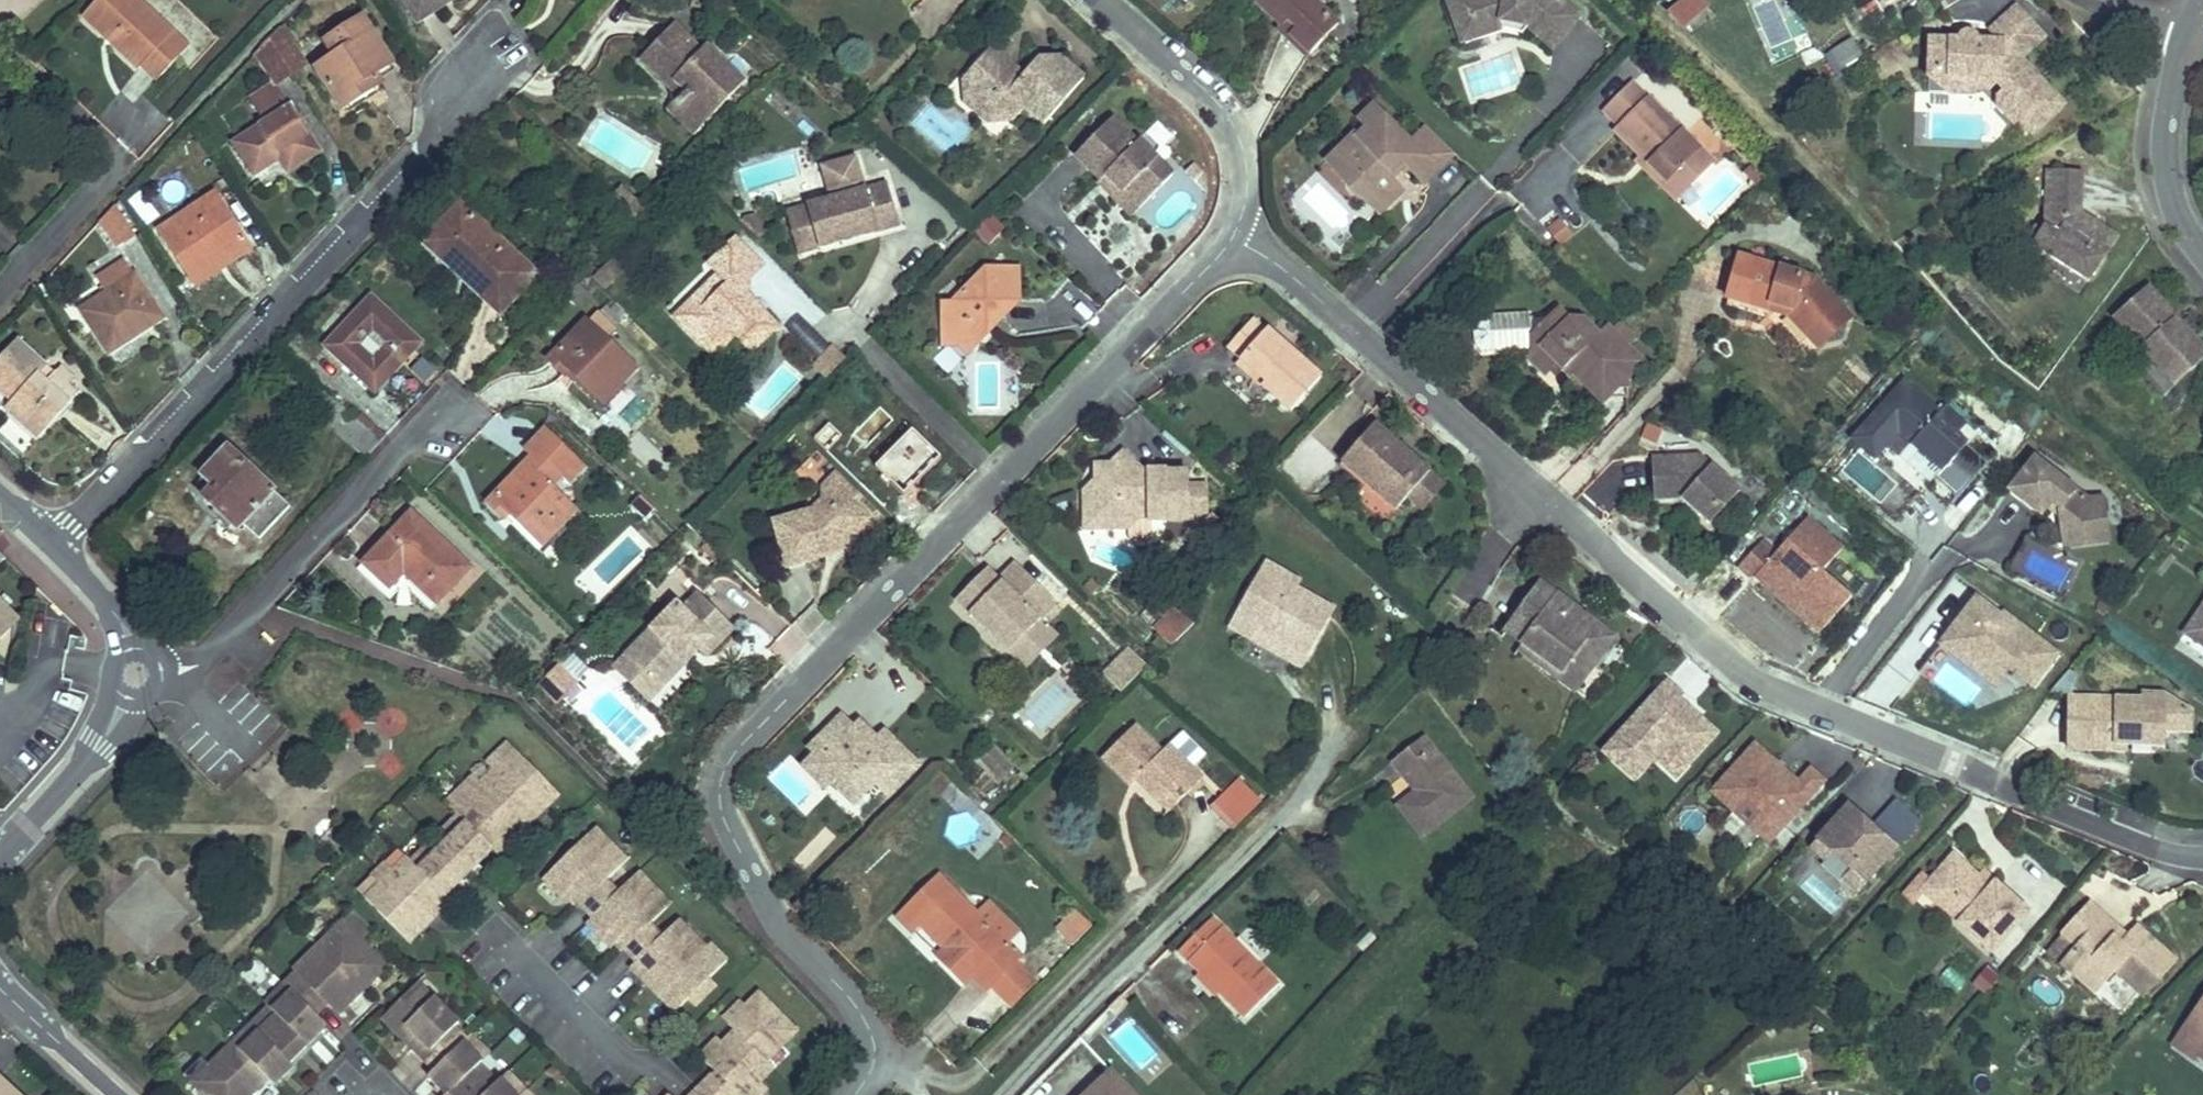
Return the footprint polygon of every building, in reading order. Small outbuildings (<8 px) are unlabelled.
[(104,37),(109,32),(130,51),(125,56),(139,69),(142,66),(157,80),(178,57),(163,43),(173,32),(140,0),(98,0),(83,16),(104,37)] [(442,9),(436,0),(402,0),(418,25),(442,9)] [(442,9),(455,0),(436,0),(442,9)] [(1334,28),(1337,25),(1311,0),(1257,0),(1255,1),(1311,53),(1334,28)] [(1461,44),(1502,30),(1522,34),(1528,28),(1526,27),(1501,22),(1474,31),(1463,0),(1446,0),(1461,44)] [(1474,31),(1501,22),(1526,27),(1552,49),(1580,16),(1560,0),(1463,0),(1474,31)] [(1711,7),(1705,0),(1678,0),(1666,10),(1684,31),(1711,7)] [(1930,40),(1929,76),(1974,78),(1973,85),(1973,89),(1989,89),(1998,82),(2005,90),(1998,96),(1998,106),(2014,123),(2018,119),(2032,134),(2063,104),(2047,87),(2044,90),(2030,75),(2033,72),(2020,58),(2044,37),(2016,7),(1991,31),(1997,38),(1993,42),(1976,41),(1974,35),(1972,34),(1968,32),(1963,34),(1961,37),(1960,41),(1930,40)] [(335,57),(316,69),(343,110),(381,85),(375,76),(392,65),(362,18),(325,42),(335,57)] [(642,60),(671,88),(677,82),(687,92),(681,98),(705,120),(742,81),(707,48),(702,53),(674,26),(642,60)] [(306,67),(280,28),(270,39),(294,75),(306,67)] [(109,32),(104,37),(125,56),(130,51),(109,32)] [(163,43),(178,57),(189,46),(173,32),(163,43)] [(1828,51),(1840,70),(1864,55),(1852,36),(1828,51)] [(275,84),(276,86),(294,75),(270,39),(255,55),(275,84)] [(1011,73),(1016,68),(991,47),(987,52),(1011,73)] [(1043,125),(1084,79),(1061,58),(1038,59),(1024,75),(1016,68),(1011,73),(987,52),(963,79),(965,103),(987,123),(999,110),(1012,121),(1024,108),(1043,125)] [(2044,90),(2047,87),(2033,72),(2030,75),(2044,90)] [(1973,89),(1973,85),(1974,78),(1929,76),(1928,93),(1973,94),(1973,89)] [(677,82),(671,88),(681,98),(687,92),(677,82)] [(1612,132),(1638,158),(1664,183),(1676,170),(1690,184),(1713,160),(1634,82),(1604,113),(1618,126),(1612,132)] [(288,172),(319,152),(276,86),(275,84),(249,100),(265,124),(234,144),(254,175),(279,159),(288,172)] [(705,120),(681,98),(669,111),(692,134),(705,120)] [(1354,134),(1335,153),(1354,172),(1352,176),(1351,179),(1351,182),(1351,185),(1352,187),(1354,192),(1358,196),(1366,197),(1372,197),(1376,194),(1388,206),(1401,192),(1386,177),(1401,162),(1424,184),(1454,154),(1427,127),(1411,142),(1373,105),(1359,119),(1366,127),(1356,137),(1354,134)] [(999,110),(987,123),(1012,121),(999,110)] [(1112,119),(1076,156),(1101,181),(1106,176),(1139,209),(1173,175),(1139,141),(1137,143),(1112,119)] [(1335,153),(1325,163),(1354,192),(1352,187),(1351,185),(1351,182),(1351,179),(1352,176),(1354,172),(1335,153)] [(830,200),(806,207),(818,248),(899,225),(887,184),(866,190),(856,156),(820,166),(830,200)] [(1664,183),(1638,158),(1633,162),(1673,202),(1690,184),(1676,170),(1664,183)] [(1185,171),(1195,181),(1203,172),(1193,163),(1185,171)] [(2088,280),(2116,236),(2080,213),(2082,171),(2047,170),(2045,226),(2052,230),(2040,249),(2088,280)] [(1132,217),(1139,209),(1106,176),(1101,181),(1098,184),(1132,217)] [(226,265),(235,259),(251,249),(215,194),(159,230),(188,275),(219,255),(226,265)] [(1358,196),(1378,216),(1388,206),(1376,194),(1372,197),(1366,197),(1358,196)] [(622,212),(633,222),(645,211),(634,200),(622,212)] [(424,244),(500,315),(537,276),(461,204),(424,244)] [(135,235),(115,205),(100,222),(117,247),(135,235)] [(818,248),(806,207),(791,211),(803,252),(818,248)] [(759,237),(765,231),(761,226),(763,223),(754,214),(745,224),(759,237)] [(990,214),(975,230),(989,244),(1004,229),(990,214)] [(1560,220),(1549,230),(1561,244),(1572,235),(1560,220)] [(2033,245),(2040,249),(2052,230),(2045,226),(2033,245)] [(735,239),(720,254),(708,266),(718,276),(695,298),(704,306),(684,326),(701,343),(723,343),(733,334),(751,352),(777,327),(747,296),(744,300),(736,292),(763,266),(735,239)] [(219,255),(188,275),(195,285),(226,265),(219,255)] [(1728,300),(1771,312),(1773,306),(1790,311),(1789,317),(1818,348),(1843,342),(1851,317),(1815,278),(1740,256),(1728,300)] [(107,294),(81,311),(109,354),(163,319),(124,259),(96,277),(107,294)] [(606,267),(617,277),(620,273),(610,263),(606,267)] [(606,288),(617,277),(606,267),(596,278),(606,288)] [(942,302),(943,340),(961,340),(971,350),(993,328),(987,323),(997,313),(1002,318),(1019,301),(1019,269),(986,269),(954,302),(942,302)] [(2202,361),(2202,353),(2174,320),(2177,317),(2149,286),(2112,319),(2174,387),(2202,361)] [(371,298),(326,347),(371,388),(390,367),(394,371),(420,343),(371,298)] [(704,306),(695,298),(675,317),(684,326),(704,306)] [(621,323),(628,316),(616,304),(609,311),(621,323)] [(1557,377),(1563,371),(1571,363),(1577,369),(1574,372),(1602,401),(1617,386),(1627,386),(1627,376),(1642,362),(1627,347),(1610,330),(1606,326),(1597,334),(1582,319),(1572,319),(1559,306),(1545,320),(1534,320),(1530,318),(1529,313),(1483,317),(1479,318),(1474,323),(1473,335),(1474,343),(1476,348),(1480,352),(1486,353),(1533,349),(1533,353),(1557,377)] [(1773,306),(1771,312),(1789,317),(1790,311),(1773,306)] [(598,312),(616,329),(621,323),(609,311),(598,312)] [(616,329),(598,312),(587,323),(586,321),(548,360),(563,375),(569,369),(602,402),(634,368),(605,340),(616,329)] [(987,323),(993,328),(1002,318),(997,313),(987,323)] [(2202,353),(2202,346),(2177,317),(2174,320),(2202,353)] [(1254,318),(1227,348),(1241,361),(1266,383),(1262,387),(1291,412),(1321,378),(1254,318)] [(1637,336),(1620,320),(1610,330),(1627,347),(1637,336)] [(815,358),(826,349),(803,323),(792,333),(815,358)] [(69,386),(55,373),(52,377),(45,371),(49,367),(20,340),(0,361),(0,380),(18,397),(12,403),(6,410),(36,439),(78,394),(69,386)] [(723,343),(701,343),(712,355),(723,343)] [(816,365),(828,377),(846,358),(834,347),(816,365)] [(1552,372),(1533,353),(1527,359),(1546,378),(1552,372)] [(1266,383),(1241,361),(1237,365),(1262,387),(1266,383)] [(1571,363),(1563,371),(1569,377),(1574,372),(1577,369),(1571,363)] [(52,377),(55,373),(49,367),(45,371),(52,377)] [(75,380),(61,367),(55,373),(69,386),(75,380)] [(375,392),(394,371),(390,367),(371,388),(375,392)] [(0,380),(0,392),(12,403),(18,397),(0,380)] [(1957,498),(1987,464),(1955,436),(1953,434),(1954,421),(1958,417),(1945,406),(1939,412),(1904,382),(1853,440),(1873,457),(1897,430),(1942,469),(1934,478),(1957,498)] [(364,427),(381,442),(385,437),(362,415),(357,420),(364,427)] [(1953,434),(1955,436),(1965,423),(1958,417),(1954,421),(1953,434)] [(1657,445),(1663,430),(1648,423),(1641,438),(1657,445)] [(1341,462),(1397,510),(1408,497),(1429,472),(1374,424),(1341,462)] [(584,468),(544,430),(529,446),(536,453),(531,458),(488,502),(504,518),(509,513),(542,545),(574,511),(551,488),(561,477),(568,484),(584,468)] [(536,453),(529,446),(524,451),(531,458),(536,453)] [(228,449),(203,476),(199,482),(199,487),(199,492),(202,497),(236,529),(243,523),(259,539),(290,507),(228,449)] [(1142,472),(1123,454),(1123,453),(1110,466),(1110,475),(1105,481),(1096,481),(1084,494),(1084,529),(1127,528),(1128,539),(1132,543),(1148,543),(1152,539),(1152,518),(1165,518),(1165,521),(1189,520),(1189,513),(1188,486),(1188,473),(1166,474),(1166,471),(1142,472)] [(1700,456),(1653,459),(1655,501),(1681,499),(1709,525),(1739,491),(1700,456)] [(2035,457),(2009,490),(2041,515),(2047,507),(2051,501),(2060,508),(2061,518),(2062,527),(2082,524),(2084,544),(2109,540),(2103,496),(2088,498),(2035,457)] [(1110,475),(1110,466),(1096,467),(1096,481),(1105,481),(1110,475)] [(1429,472),(1408,497),(1422,510),(1444,485),(1429,472)] [(841,480),(835,475),(821,489),(827,495),(841,480)] [(1951,505),(1957,498),(1934,478),(1928,485),(1951,505)] [(773,522),(787,568),(824,558),(823,553),(821,546),(836,541),(842,547),(859,530),(869,519),(852,502),(857,496),(841,480),(827,495),(812,511),(773,522)] [(1188,486),(1189,513),(1206,513),(1206,485),(1188,486)] [(631,505),(646,519),(655,509),(641,496),(631,505)] [(2051,501),(2047,507),(2061,518),(2060,508),(2051,501)] [(411,514),(364,564),(390,588),(404,573),(437,604),(469,568),(411,514)] [(1842,549),(1807,518),(1776,552),(1762,540),(1738,567),(1753,580),(1755,578),(1759,573),(1823,629),(1851,597),(1822,571),(1842,549)] [(2065,546),(2084,544),(2082,524),(2062,527),(2065,546)] [(862,539),(859,530),(842,547),(848,554),(862,539)] [(821,546),(823,553),(842,547),(836,541),(821,546)] [(1265,562),(1229,627),(1278,654),(1284,642),(1309,656),(1331,616),(1315,607),(1311,613),(1290,601),(1296,589),(1300,582),(1265,562)] [(1016,563),(1000,580),(1006,586),(1022,570),(1016,563)] [(987,568),(955,601),(1009,653),(1041,620),(1047,626),(1061,611),(1055,605),(1057,603),(1022,570),(1006,586),(1000,580),(987,568)] [(1818,634),(1823,629),(1759,573),(1755,578),(1818,634)] [(1091,579),(1084,587),(1091,595),(1099,587),(1091,579)] [(1540,583),(1511,624),(1528,636),(1522,644),(1542,658),(1537,665),(1557,680),(1573,658),(1590,670),(1615,637),(1540,583)] [(1315,607),(1331,616),(1335,610),(1296,589),(1290,601),(1311,613),(1315,607)] [(615,667),(650,701),(700,649),(707,656),(732,630),(696,595),(681,610),(676,604),(615,667)] [(1939,645),(1970,668),(1980,655),(2005,675),(2009,671),(2033,689),(2059,655),(2011,619),(2008,622),(2005,626),(1997,620),(2000,616),(1975,597),(1939,645)] [(14,624),(9,619),(14,613),(0,599),(0,638),(14,624)] [(1177,645),(1191,619),(1168,607),(1154,633),(1177,645)] [(9,619),(14,624),(20,618),(14,613),(9,619)] [(2198,613),(2185,634),(2194,640),(2202,626),(2202,617),(2198,613)] [(2005,626),(2008,622),(2000,616),(1997,620),(2005,626)] [(1057,635),(1047,626),(1041,620),(1009,653),(1024,669),(1057,635)] [(1528,636),(1511,624),(1500,638),(1537,665),(1542,658),(1522,644),(1528,636)] [(2194,640),(2202,646),(2202,626),(2194,640)] [(1302,668),(1309,656),(1284,642),(1278,654),(1302,668)] [(1126,645),(1099,672),(1120,693),(1147,666),(1126,645)] [(1970,668),(1996,688),(2005,675),(1980,655),(1970,668)] [(1573,658),(1557,680),(1574,692),(1590,670),(1573,658)] [(558,666),(547,678),(565,695),(576,684),(558,666)] [(1956,696),(1969,686),(1955,668),(1942,678),(1956,696)] [(556,704),(565,695),(547,678),(538,687),(556,704)] [(1678,699),(1681,695),(1666,682),(1603,753),(1634,781),(1668,744),(1689,764),(1717,733),(1678,699)] [(2143,700),(2070,698),(2069,749),(2116,750),(2116,744),(2126,744),(2162,745),(2163,730),(2190,731),(2191,712),(2164,695),(2143,694),(2143,700)] [(377,715),(376,732),(403,733),(403,716),(377,715)] [(884,732),(877,739),(870,746),(853,729),(841,717),(810,749),(815,753),(822,761),(816,767),(831,782),(853,804),(874,782),(888,796),(918,766),(884,732)] [(870,746),(877,739),(860,722),(853,729),(870,746)] [(1135,726),(1102,759),(1130,786),(1136,780),(1145,771),(1152,778),(1149,781),(1174,806),(1202,779),(1192,769),(1206,755),(1182,732),(1162,752),(1135,726)] [(1471,798),(1422,738),(1393,762),(1417,792),(1399,807),(1423,836),(1471,798)] [(514,749),(506,742),(493,755),(501,763),(514,749)] [(1798,782),(1755,744),(1711,793),(1734,814),(1746,801),(1762,816),(1751,828),(1769,844),(1825,781),(1811,768),(1798,782)] [(385,863),(378,870),(425,917),(431,910),(437,916),(451,902),(446,897),(492,851),(499,843),(505,848),(531,822),(526,817),(540,803),(545,808),(559,795),(514,749),(501,763),(493,755),(485,763),(490,768),(493,771),(481,784),(478,780),(473,776),(459,790),(466,797),(453,811),(457,815),(451,821),(459,829),(446,843),(438,835),(430,842),(439,850),(425,864),(417,856),(411,862),(407,857),(393,871),(385,863)] [(991,749),(981,759),(1001,779),(1011,768),(991,749)] [(822,761),(815,753),(801,767),(824,790),(831,782),(816,767),(822,761)] [(493,771),(490,768),(478,780),(481,784),(493,771)] [(1145,771),(1136,780),(1169,812),(1174,806),(1149,781),(1152,778),(1145,771)] [(1260,801),(1239,781),(1212,808),(1232,828),(1260,801)] [(466,797),(459,790),(445,804),(453,811),(466,797)] [(1874,824),(1900,847),(1922,823),(1896,800),(1874,824)] [(531,822),(545,808),(540,803),(526,817),(531,822)] [(1848,807),(1841,814),(1810,848),(1824,861),(1832,852),(1851,870),(1844,878),(1858,892),(1896,851),(1848,807)] [(459,829),(451,821),(438,835),(446,843),(459,829)] [(636,962),(631,968),(644,981),(650,975),(663,989),(658,995),(675,1012),(689,999),(702,986),(708,980),(727,962),(709,944),(705,948),(678,920),(661,937),(650,925),(667,909),(652,894),(656,890),(639,872),(618,893),(606,881),(623,864),(609,849),(613,846),(595,828),(543,879),(545,882),(547,884),(559,895),(561,897),(566,891),(573,898),(593,918),(587,924),(589,925),(602,938),(604,941),(610,935),(618,943),(636,962)] [(707,845),(700,830),(691,835),(698,850),(707,845)] [(425,864),(439,850),(430,842),(417,856),(425,864)] [(505,848),(499,843),(492,851),(497,856),(505,848)] [(627,861),(613,846),(609,849),(623,864),(627,861)] [(1832,852),(1824,861),(1844,878),(1851,870),(1832,852)] [(2028,912),(1995,883),(1991,888),(1978,877),(1954,855),(1930,882),(1928,884),(1951,904),(1944,911),(1992,953),(2028,912)] [(365,899),(409,943),(422,930),(417,925),(425,917),(378,870),(371,877),(379,885),(365,899)] [(1991,888),(1995,883),(1983,872),(1978,877),(1991,888)] [(1928,884),(1930,882),(1922,875),(1903,896),(1912,905),(1923,892),(1944,911),(1951,904),(1928,884)] [(1021,957),(1006,943),(978,915),(939,876),(898,917),(915,934),(922,927),(945,950),(938,957),(966,985),(973,977),(987,991),(992,986),(1015,962),(1021,957)] [(1832,914),(1843,901),(1814,876),(1803,889),(1832,914)] [(379,885),(371,877),(357,891),(365,899),(379,885)] [(559,895),(547,884),(545,882),(538,889),(551,902),(559,895)] [(671,905),(656,890),(652,894),(667,909),(671,905)] [(568,904),(573,898),(566,891),(561,897),(568,904)] [(2077,946),(2104,916),(2089,903),(2063,933),(2077,946)] [(990,904),(978,915),(1006,943),(1018,931),(990,904)] [(417,925),(422,930),(437,916),(431,910),(425,917),(417,925)] [(1057,930),(1072,946),(1092,926),(1077,910),(1057,930)] [(366,937),(373,930),(353,911),(347,918),(366,937)] [(2143,997),(2175,960),(2136,926),(2127,937),(2124,940),(2117,934),(2120,931),(2104,916),(2077,946),(2061,965),(2094,994),(2114,971),(2143,997)] [(347,918),(342,922),(361,942),(366,937),(347,918)] [(1218,992),(1244,1018),(1278,985),(1212,918),(1178,952),(1200,974),(1218,992)] [(334,931),(341,938),(326,954),(357,985),(367,976),(372,981),(386,967),(361,942),(342,922),(334,931)] [(595,945),(602,938),(589,925),(582,932),(595,945)] [(334,931),(318,946),(326,954),(341,938),(334,931)] [(2124,940),(2127,937),(2120,931),(2117,934),(2124,940)] [(612,949),(618,943),(610,935),(604,941),(612,949)] [(326,954),(318,946),(310,955),(317,962),(302,977),(297,972),(284,985),(315,1016),(327,1004),(332,1009),(343,998),(348,1004),(362,990),(357,985),(326,954)] [(310,955),(295,970),(297,972),(302,977),(317,962),(310,955)] [(1015,962),(992,986),(1015,1009),(1039,986),(1015,962)] [(1218,992),(1200,974),(1196,978),(1214,996),(1218,992)] [(644,981),(658,995),(663,989),(650,975),(644,981)] [(708,980),(702,986),(689,999),(695,1006),(715,986),(708,980)] [(418,983),(386,1014),(403,1031),(407,1027),(416,1035),(407,1044),(434,1071),(463,1043),(454,1034),(457,1030),(461,1026),(418,983)] [(284,985),(277,992),(285,1000),(273,1011),(277,1014),(307,1045),(326,1026),(315,1016),(284,985)] [(285,1000),(277,992),(266,1004),(269,1007),(273,1011),(285,1000)] [(703,1085),(713,1094),(738,1094),(739,1094),(746,1094),(758,1083),(773,1068),(767,1061),(777,1050),(797,1031),(759,993),(746,1006),(728,1024),(735,1031),(722,1044),(706,1060),(705,1061),(715,1072),(703,1085)] [(1116,1017),(1128,1005),(1120,997),(1109,1008),(1116,1017)] [(728,1024),(746,1006),(741,1001),(723,1019),(728,1024)] [(2184,1028),(2202,1042),(2197,1051),(2202,1055),(2202,1001),(2184,1028)] [(269,1007),(258,1018),(265,1026),(277,1014),(273,1011),(269,1007)] [(307,1045),(277,1014),(265,1026),(258,1018),(251,1025),(289,1063),(307,1045)] [(403,1031),(386,1014),(382,1018),(407,1044),(416,1035),(407,1027),(403,1031)] [(251,1040),(240,1051),(268,1079),(273,1085),(292,1066),(289,1063),(251,1025),(243,1032),(251,1040)] [(2178,1037),(2197,1051),(2202,1042),(2184,1028),(2178,1037)] [(467,1039),(457,1030),(454,1034),(463,1043),(467,1039)] [(243,1032),(232,1044),(240,1051),(251,1040),(243,1032)] [(482,1047),(471,1035),(467,1039),(463,1043),(474,1055),(482,1047)] [(706,1060),(722,1044),(717,1039),(701,1055),(706,1060)] [(434,1071),(429,1077),(447,1094),(474,1069),(482,1062),(489,1054),(482,1047),(474,1055),(463,1043),(434,1071)] [(240,1051),(232,1044),(208,1068),(215,1075),(200,1091),(204,1094),(236,1094),(234,1094),(243,1085),(253,1094),(268,1079),(240,1051)] [(767,1061),(773,1068),(784,1057),(777,1050),(767,1061)] [(493,1089),(501,1081),(482,1062),(474,1069),(493,1089)] [(215,1075),(208,1068),(192,1084),(200,1091),(215,1075)] [(493,1089),(474,1069),(447,1094),(487,1094),(493,1089)] [(1111,1072),(1087,1094),(1132,1094),(1111,1072)] [(508,1073),(502,1080),(513,1091),(519,1084),(508,1073)] [(0,1080),(0,1094),(17,1094),(0,1080)] [(526,1092),(519,1084),(513,1091),(502,1080),(501,1081),(493,1089),(487,1094),(523,1094),(526,1092)] [(746,1094),(762,1094),(766,1091),(758,1083),(746,1094)] [(253,1094),(243,1085),(234,1094),(236,1094),(252,1094),(253,1094)] [(703,1085),(692,1094),(713,1094),(703,1085)]
